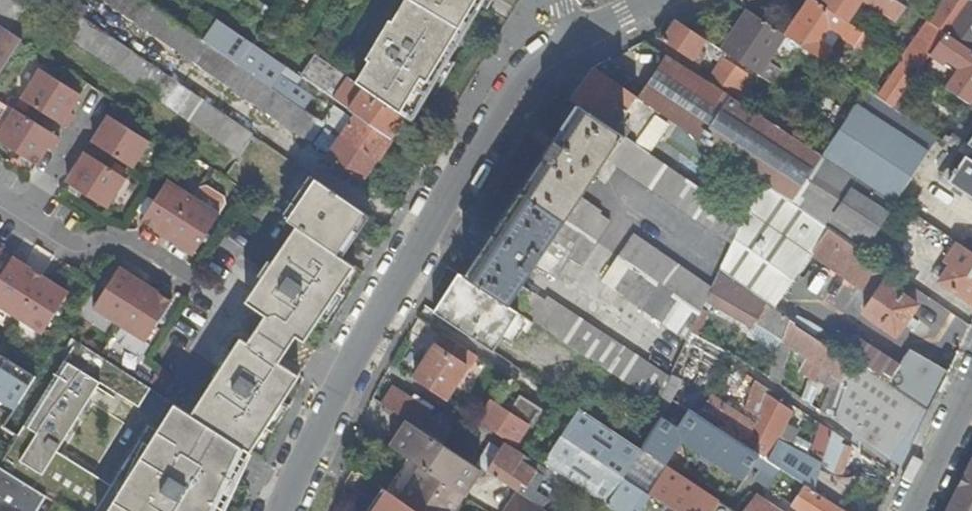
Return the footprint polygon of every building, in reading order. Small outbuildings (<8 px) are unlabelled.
[(144,0),(105,0),(305,139),(313,128),(319,132),(324,124),(237,64),(144,0)] [(436,81),(451,57),(445,53),(476,0),(405,0),(392,22),(390,21),(367,60),(370,62),(356,83),(406,117),(407,118),(430,78),(436,81)] [(451,57),(484,0),(476,0),(445,53),(451,57)] [(823,6),(814,0),(809,0),(784,35),(824,61),(841,37),(855,46),(855,45),(864,33),(847,22),(823,6)] [(823,6),(847,22),(862,0),(827,0),(823,6)] [(894,0),(862,0),(896,22),(906,8),(903,6),(894,0)] [(930,23),(946,34),(947,34),(971,51),(971,0),(946,0),(930,23)] [(72,11),(59,32),(238,156),(253,136),(72,11)] [(784,35),(748,11),(722,51),(758,75),(784,35)] [(716,47),(676,21),(663,41),(692,60),(700,50),(709,56),(716,47)] [(930,23),(928,22),(903,59),(904,60),(920,71),(934,52),(937,48),(946,34),(930,23)] [(22,39),(0,24),(0,73),(22,39)] [(871,38),(864,33),(855,45),(863,50),(871,38)] [(969,103),(971,98),(971,51),(947,34),(946,34),(937,48),(946,55),(951,48),(968,60),(948,90),(969,103)] [(377,160),(391,139),(358,116),(356,120),(335,106),(332,110),(280,76),(287,67),(252,43),(237,64),(324,124),(329,127),(377,160)] [(934,52),(920,71),(928,76),(941,57),(934,52)] [(358,116),(391,139),(406,117),(356,83),(315,54),(300,77),(358,116)] [(667,54),(638,97),(657,110),(763,182),(763,183),(791,203),(823,156),(732,97),(708,81),(667,54)] [(724,58),(708,81),(732,97),(747,73),(724,58)] [(904,60),(878,97),(894,108),(920,71),(904,60)] [(570,100),(577,105),(634,144),(657,110),(638,97),(594,67),(570,100)] [(73,119),(76,115),(72,112),(69,110),(73,105),(76,107),(83,96),(41,68),(22,98),(68,128),(73,119)] [(920,71),(894,108),(907,117),(933,80),(928,76),(920,71)] [(407,118),(413,121),(436,81),(430,78),(407,118)] [(577,105),(521,191),(596,242),(610,222),(599,215),(601,212),(580,197),(606,158),(733,245),(745,219),(692,183),(634,144),(577,105)] [(856,105),(823,156),(895,202),(928,151),(856,105)] [(15,108),(0,132),(0,141),(37,166),(45,154),(42,152),(46,146),(49,148),(53,151),(61,139),(15,108)] [(110,115),(92,142),(134,169),(151,142),(110,115)] [(946,142),(960,151),(967,156),(971,159),(971,133),(969,131),(958,124),(946,142)] [(954,159),(960,151),(946,142),(921,126),(916,134),(954,159)] [(363,182),(377,160),(329,127),(315,148),(363,182)] [(86,144),(82,150),(125,176),(129,170),(86,144)] [(127,180),(82,150),(74,163),(78,166),(80,167),(77,172),(75,171),(67,183),(108,210),(127,180)] [(895,202),(823,156),(791,203),(862,252),(895,202)] [(971,195),(971,159),(967,156),(956,173),(951,181),(955,184),(971,195)] [(949,168),(939,182),(952,190),(955,184),(951,181),(956,173),(949,168)] [(169,235),(195,195),(169,178),(143,219),(169,235)] [(338,254),(365,213),(316,179),(288,221),(290,222),(297,227),(306,233),(338,254)] [(745,219),(733,245),(721,270),(776,307),(812,253),(875,296),(864,312),(896,333),(904,323),(910,315),(917,304),(884,283),(891,272),(862,252),(791,203),(763,183),(746,219),(745,219)] [(521,313),(658,403),(664,391),(671,377),(547,297),(545,301),(521,285),(535,265),(556,277),(569,259),(580,266),(596,242),(521,191),(502,219),(464,276),(521,313)] [(222,213),(195,195),(169,235),(196,253),(222,213)] [(289,257),(306,233),(297,227),(281,252),(289,257)] [(323,318),(357,268),(338,254),(306,233),(289,257),(281,252),(272,264),(277,267),(260,291),(255,288),(247,301),(266,314),(267,316),(293,332),(299,336),(314,312),(323,318)] [(633,233),(617,257),(701,313),(712,287),(633,233)] [(957,242),(946,260),(951,264),(939,282),(971,303),(971,252),(957,242)] [(16,316),(42,276),(31,269),(29,271),(24,268),(25,265),(28,261),(16,253),(0,278),(0,307),(16,316)] [(701,313),(617,257),(601,281),(688,340),(701,313)] [(95,308),(121,325),(148,284),(121,267),(95,308)] [(42,276),(16,316),(42,334),(69,293),(42,276)] [(464,276),(439,316),(495,352),(521,313),(464,276)] [(758,299),(728,282),(715,305),(745,322),(758,299)] [(148,284),(121,325),(147,342),(174,300),(148,284)] [(266,314),(247,301),(247,302),(266,314)] [(828,414),(902,468),(906,460),(930,411),(887,383),(856,361),(848,385),(844,383),(850,363),(765,305),(753,324),(781,342),(769,377),(780,384),(790,348),(806,359),(799,372),(812,380),(801,398),(808,403),(819,385),(823,370),(839,380),(828,414)] [(299,336),(307,342),(323,318),(314,312),(299,336)] [(910,315),(904,323),(908,325),(912,317),(910,315)] [(283,346),(293,332),(267,316),(257,331),(249,344),(275,360),(283,346)] [(105,348),(126,365),(141,346),(120,329),(105,348)] [(249,452),(250,453),(283,401),(275,396),(291,371),(275,360),(249,344),(241,339),(233,351),(237,354),(221,378),(217,375),(209,389),(217,394),(200,420),(249,452)] [(230,494),(226,491),(249,452),(200,420),(192,415),(175,404),(158,430),(149,425),(111,483),(57,449),(101,382),(127,398),(139,380),(78,340),(17,435),(0,462),(0,466),(46,495),(55,501),(71,510),(220,510),(230,494)] [(436,347),(414,380),(446,401),(469,368),(436,347)] [(887,383),(930,411),(940,392),(950,371),(910,349),(887,383)] [(12,414),(36,376),(0,354),(0,406),(12,414)] [(275,396),(283,401),(298,376),(291,371),(275,396)] [(701,395),(692,409),(843,508),(862,478),(842,475),(854,448),(843,444),(845,439),(822,424),(811,454),(779,441),(793,412),(777,400),(780,395),(756,380),(744,415),(711,393),(707,399),(701,395)] [(393,388),(382,404),(409,421),(417,427),(445,445),(457,426),(438,414),(436,417),(431,414),(431,413),(393,388)] [(217,394),(209,389),(192,415),(200,420),(217,394)] [(643,449),(651,454),(667,465),(684,439),(721,464),(728,453),(765,477),(768,470),(775,475),(769,484),(795,501),(793,505),(802,510),(848,510),(843,508),(692,409),(664,391),(658,403),(668,409),(650,439),(643,449)] [(528,426),(492,403),(491,402),(478,422),(515,446),(528,426)] [(542,464),(606,506),(624,478),(639,454),(643,449),(579,408),(542,464)] [(409,421),(403,431),(411,436),(417,427),(409,421)] [(391,447),(408,458),(453,488),(465,496),(483,469),(445,445),(417,427),(411,436),(403,431),(391,447)] [(505,442),(487,472),(518,492),(526,497),(532,488),(536,490),(544,477),(537,472),(538,471),(521,459),(523,454),(505,442)] [(639,454),(624,478),(633,483),(651,454),(643,449),(639,454)] [(541,466),(523,454),(521,459),(538,471),(541,466)] [(971,457),(963,475),(971,479),(971,457)] [(387,491),(389,493),(416,510),(455,510),(465,496),(453,488),(408,458),(387,491)] [(46,495),(0,466),(0,510),(37,510),(46,495)] [(664,503),(676,510),(737,510),(668,466),(650,494),(664,503)] [(958,484),(971,490),(971,479),(963,475),(958,484)] [(614,510),(639,510),(645,503),(658,510),(659,510),(664,503),(650,494),(633,483),(624,478),(606,506),(614,510)] [(958,484),(944,510),(971,510),(971,490),(958,484)] [(367,507),(373,510),(379,510),(389,493),(387,491),(379,486),(367,507)] [(505,510),(548,510),(526,497),(518,492),(505,510)] [(389,493),(379,510),(416,510),(389,493)] [(748,510),(777,510),(778,509),(758,495),(748,510)] [(55,501),(49,510),(71,510),(55,501)]
